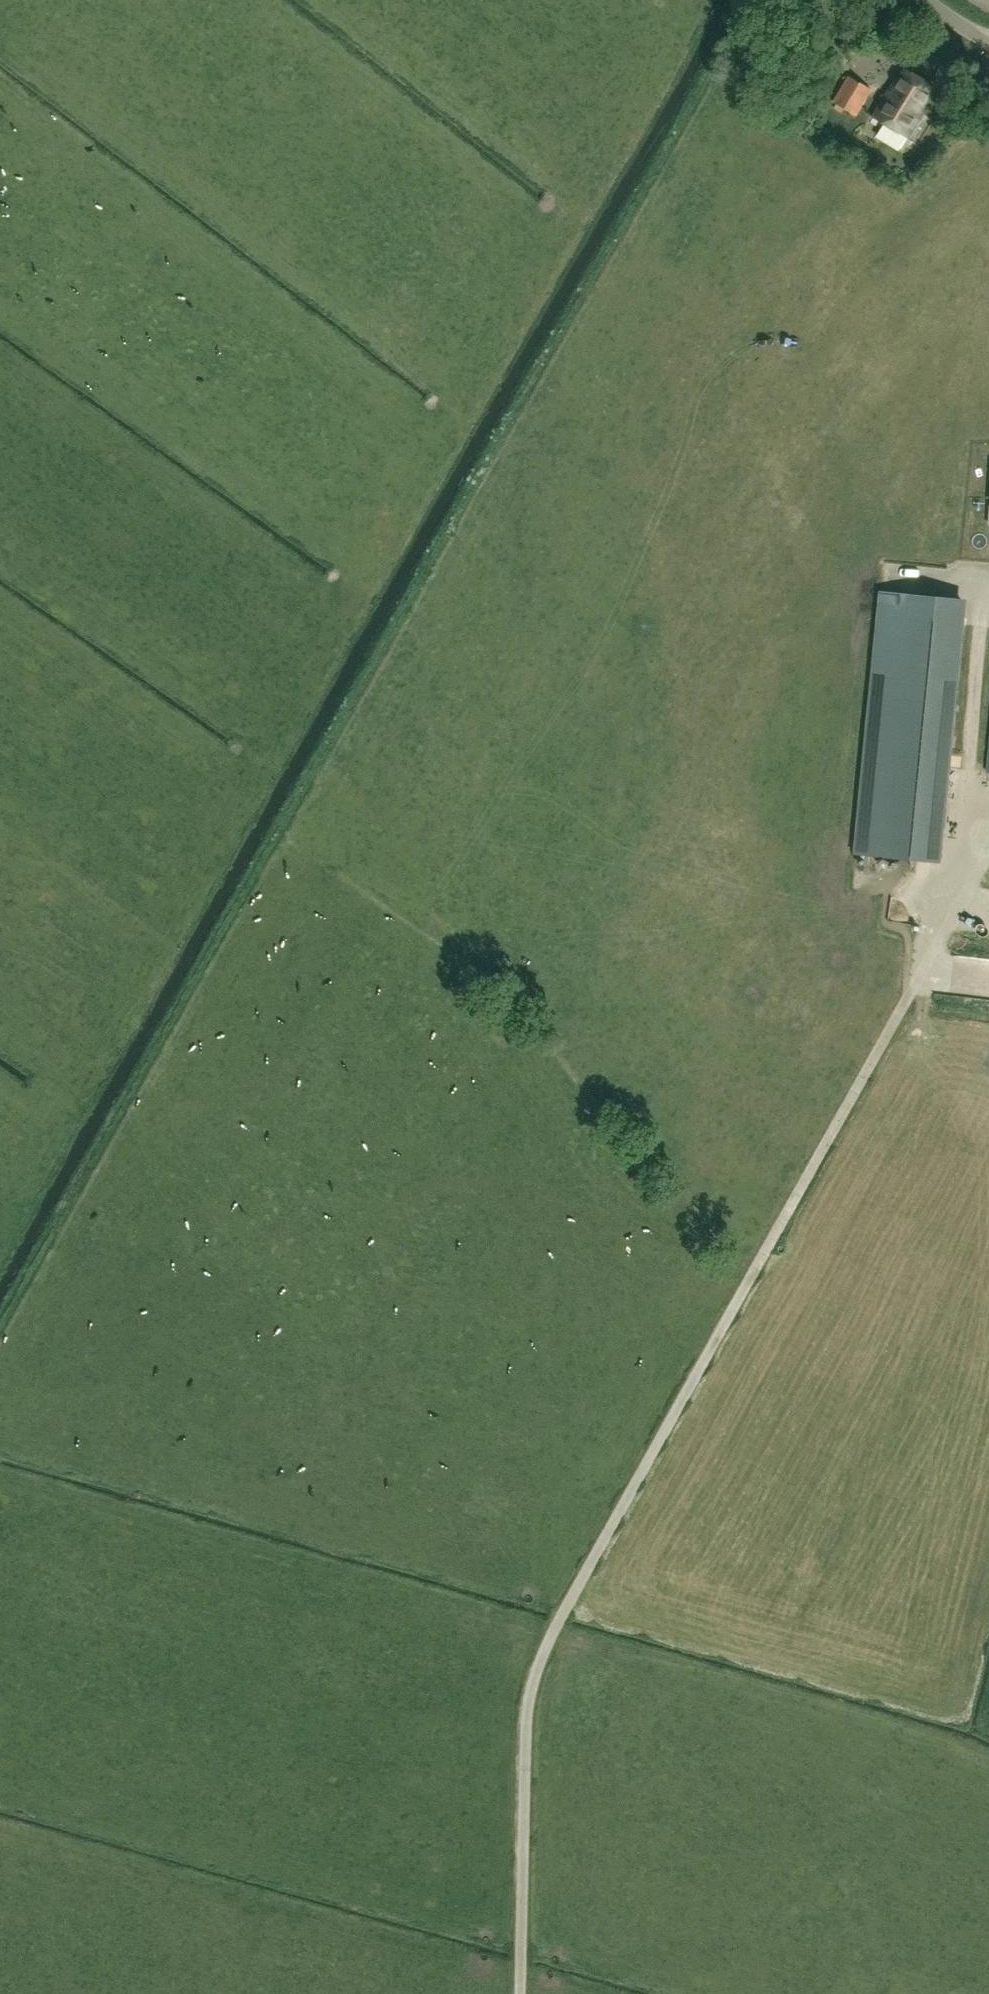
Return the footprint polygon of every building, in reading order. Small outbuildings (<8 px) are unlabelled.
[(900,148),(907,137),(908,138),(923,112),(920,110),(933,87),(905,70),(898,81),(895,79),(872,117),(884,123),(877,134),(900,148)] [(855,115),(871,88),(849,75),(833,102),(836,104),(834,107),(842,111),(844,108),(855,115)] [(883,591),(857,855),(935,862),(961,599),(883,591)]
